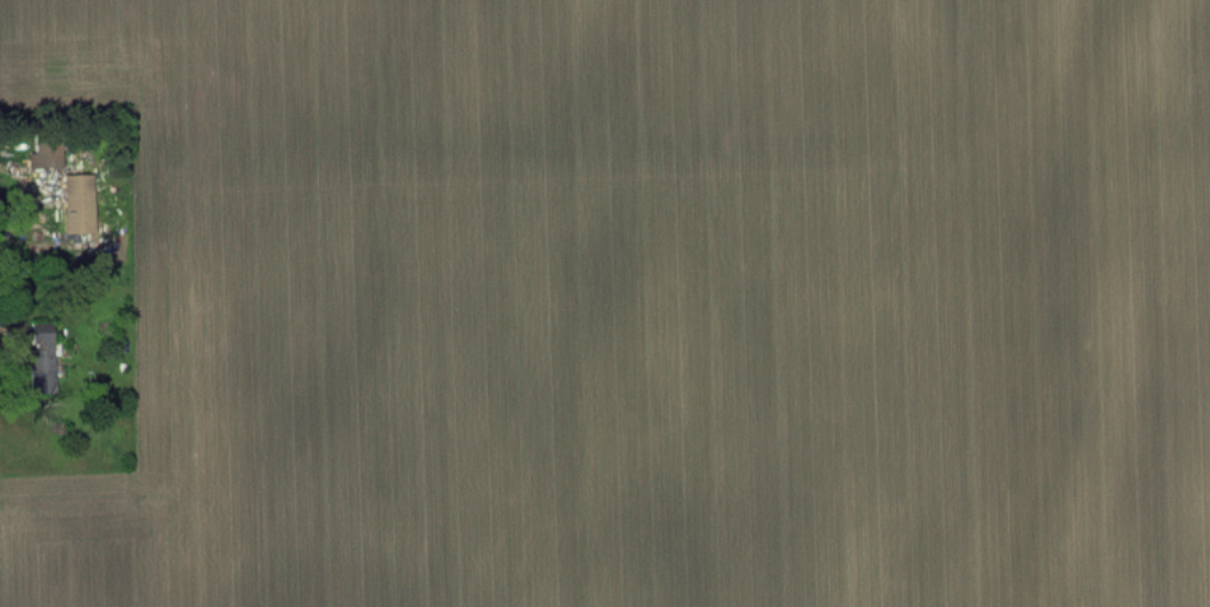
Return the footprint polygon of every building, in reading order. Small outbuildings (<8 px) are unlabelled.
[(61,138),(34,138),(34,152),(29,152),(29,169),(61,169),(61,138)] [(63,175),(63,205),(93,205),(93,175),(63,175)] [(29,322),(31,390),(55,390),(53,322),(29,322)]
